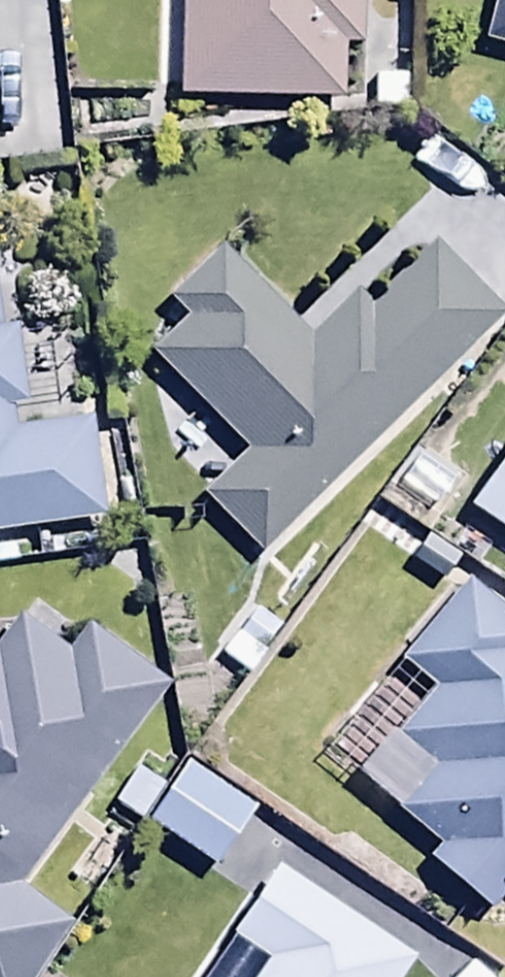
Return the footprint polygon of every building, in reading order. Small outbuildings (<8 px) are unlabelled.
[(182,104),(345,109),(347,51),(366,51),(368,0),(186,0),(182,104)] [(483,54),(504,60),(504,0),(497,0),(483,54)] [(504,328),(504,326),(435,254),(371,317),(357,303),(309,350),(221,260),(168,312),(189,333),(155,366),(249,462),(204,506),(262,566),(504,328)] [(106,530),(92,431),(21,441),(18,416),(26,415),(16,340),(0,342),(0,545),(106,530)] [(474,519),(504,542),(504,476),(474,519)] [(466,596),(401,673),(430,697),(357,783),(442,854),(428,870),(489,921),(504,901),(504,629),(466,596)] [(287,641),(258,617),(220,663),(250,687),(287,641)] [(167,696),(93,638),(68,670),(18,631),(0,654),(0,976),(46,976),(76,933),(27,899),(167,696)] [(189,774),(149,837),(219,882),(259,819),(189,774)] [(279,880),(236,946),(271,969),(266,976),(408,976),(414,969),(279,880)]
